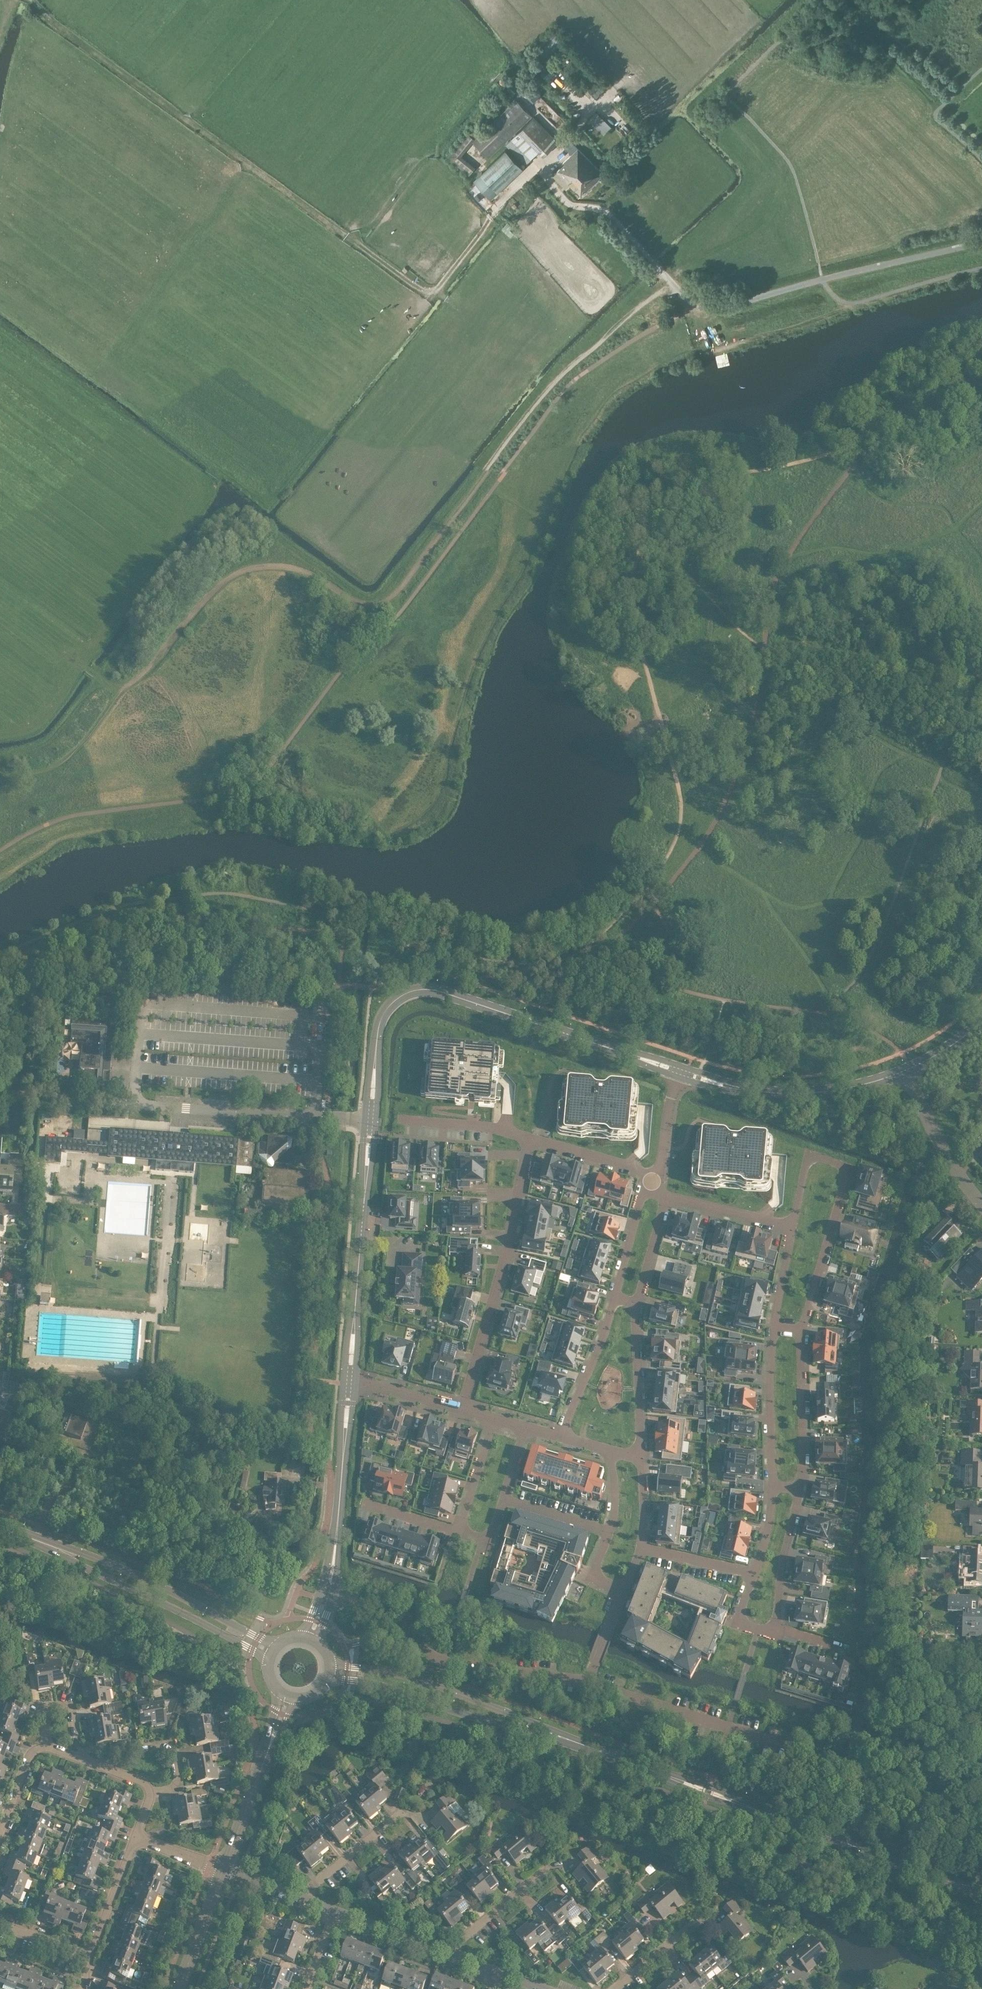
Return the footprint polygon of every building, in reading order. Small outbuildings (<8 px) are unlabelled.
[(519,88),(534,103),(541,95),(527,80),(519,88)] [(489,158),(533,116),(517,100),(475,139),(473,141),(473,142),(489,158)] [(596,112),(589,120),(604,134),(611,127),(596,112)] [(550,153),(559,143),(534,118),(512,139),(532,159),(544,147),(550,153)] [(467,133),(447,157),(469,175),(476,168),(461,156),(473,142),(473,141),(475,139),(467,133)] [(507,145),(527,165),(532,160),(532,159),(512,139),(507,145)] [(572,155),(577,149),(578,149),(571,141),(564,147),(572,155)] [(582,196),(603,175),(577,149),(572,155),(564,164),(565,165),(558,172),(582,196)] [(492,199),(524,168),(507,151),(475,181),(492,199)] [(513,227),(509,223),(502,229),(511,238),(514,234),(510,229),(513,227)] [(77,1081),(107,1083),(108,1071),(107,1070),(107,1059),(109,1059),(110,1047),(103,1046),(105,1021),(70,1019),(69,1043),(69,1042),(81,1043),(80,1056),(78,1056),(77,1069),(79,1069),(78,1080),(77,1080),(77,1081)] [(426,1079),(424,1095),(424,1096),(425,1096),(454,1099),(464,1100),(468,1100),(469,1099),(469,1098),(473,1099),(473,1100),(474,1100),(478,1101),(493,1102),(494,1102),(495,1102),(495,1101),(496,1086),(496,1085),(496,1084),(495,1084),(491,1084),(492,1067),(496,1067),(497,1067),(498,1067),(498,1066),(499,1051),(499,1050),(498,1049),(479,1048),(478,1048),(477,1048),(477,1049),(473,1048),(473,1047),(472,1047),(468,1047),(459,1046),(430,1044),(429,1044),(429,1045),(427,1060),(427,1061),(428,1061),(432,1062),(431,1079),(426,1078),(426,1079)] [(567,1129),(586,1131),(591,1132),(608,1133),(632,1135),(633,1125),(634,1115),(635,1102),(636,1091),(624,1090),(609,1088),(601,1087),(590,1086),(563,1084),(561,1104),(559,1129),(567,1129)] [(45,1136),(44,1149),(47,1149),(46,1155),(60,1156),(60,1150),(85,1152),(86,1139),(83,1139),(84,1130),(73,1129),(72,1138),(45,1136)] [(110,1129),(108,1154),(133,1156),(133,1155),(155,1157),(155,1159),(155,1161),(170,1162),(169,1169),(177,1170),(178,1163),(193,1164),(193,1162),(195,1140),(185,1140),(185,1141),(180,1140),(180,1141),(172,1141),(172,1140),(167,1139),(167,1138),(157,1138),(158,1133),(135,1132),(135,1131),(110,1129)] [(257,1153),(258,1155),(259,1158),(261,1161),(264,1164),(268,1166),(272,1167),(272,1166),(284,1167),(285,1164),(291,1164),(293,1148),(286,1148),(287,1136),(267,1135),(266,1142),(255,1141),(254,1153),(257,1153)] [(769,1153),(770,1141),(755,1140),(743,1139),(724,1137),(707,1136),(697,1135),(697,1140),(695,1157),(693,1179),(706,1180),(716,1181),(734,1183),(750,1184),(766,1186),(767,1176),(767,1175),(768,1166),(769,1153)] [(235,1156),(235,1164),(250,1165),(252,1140),(237,1139),(236,1143),(235,1156)] [(391,1150),(391,1156),(392,1156),(391,1169),(413,1170),(414,1158),(408,1158),(409,1146),(405,1145),(405,1144),(404,1144),(404,1142),(394,1141),(394,1143),(393,1143),(392,1150),(391,1150)] [(420,1171),(436,1173),(442,1173),(443,1161),(437,1161),(438,1148),(434,1148),(434,1146),(433,1146),(433,1144),(428,1144),(423,1144),(423,1145),(422,1145),(420,1171)] [(461,1159),(461,1169),(484,1169),(484,1159),(470,1159),(470,1153),(458,1152),(458,1159),(461,1159)] [(1,1191),(1,1192),(10,1193),(10,1191),(11,1191),(12,1182),(19,1183),(22,1154),(8,1153),(7,1167),(0,1167),(0,1191),(1,1191)] [(552,1183),(558,1162),(558,1161),(554,1160),(546,1158),(543,1169),(532,1167),(530,1179),(539,1181),(539,1182),(552,1185),(552,1183)] [(155,1161),(154,1168),(169,1170),(169,1169),(170,1162),(155,1161)] [(560,1162),(558,1162),(552,1183),(559,1185),(563,1186),(569,1165),(560,1162)] [(177,1170),(192,1172),(193,1164),(178,1163),(177,1170)] [(562,1188),(566,1189),(575,1191),(581,1193),(585,1177),(579,1175),(582,1168),(574,1165),(571,1165),(569,1164),(569,1165),(563,1186),(562,1188)] [(880,1173),(861,1167),(858,1178),(860,1178),(856,1192),(860,1193),(859,1198),(856,1206),(876,1212),(879,1202),(880,1202),(885,1184),(878,1182),(880,1173)] [(309,1172),(288,1170),(264,1168),(263,1183),(261,1183),(261,1185),(262,1185),(260,1205),(307,1209),(308,1189),(307,1189),(309,1172)] [(484,1178),(484,1169),(461,1169),(456,1169),(456,1181),(457,1181),(457,1187),(469,1187),(469,1181),(483,1181),(483,1178),(484,1178)] [(608,1197),(613,1177),(610,1176),(610,1175),(609,1175),(608,1175),(600,1173),(597,1182),(591,1181),(587,1194),(594,1196),(595,1194),(608,1197)] [(627,1207),(632,1189),(625,1187),(627,1180),(619,1178),(619,1177),(617,1177),(617,1178),(613,1177),(608,1197),(620,1201),(619,1205),(627,1207)] [(390,1207),(389,1217),(404,1218),(405,1198),(390,1197),(390,1199),(388,1199),(388,1206),(390,1207)] [(449,1203),(449,1215),(453,1215),(453,1214),(478,1215),(478,1213),(478,1212),(480,1212),(480,1205),(480,1204),(479,1204),(479,1203),(467,1203),(464,1203),(462,1203),(462,1197),(450,1197),(450,1203),(449,1203)] [(529,1213),(530,1213),(549,1217),(550,1217),(552,1204),(532,1200),(530,1208),(530,1211),(529,1213)] [(593,1216),(589,1231),(615,1239),(615,1236),(617,1236),(618,1232),(617,1231),(618,1228),(617,1228),(618,1224),(610,1222),(612,1216),(595,1210),(593,1216)] [(547,1228),(549,1217),(530,1213),(530,1214),(529,1217),(528,1224),(547,1228)] [(447,1215),(446,1225),(450,1225),(450,1230),(449,1232),(461,1233),(462,1227),(464,1227),(467,1227),(479,1227),(479,1226),(481,1226),(481,1218),(480,1218),(480,1215),(478,1215),(453,1214),(453,1215),(449,1215),(447,1215)] [(682,1241),(689,1216),(685,1215),(680,1214),(679,1215),(677,1215),(674,1226),(668,1225),(665,1236),(671,1238),(682,1241)] [(923,1240),(926,1243),(923,1246),(922,1248),(923,1251),(925,1253),(928,1253),(929,1252),(937,1259),(961,1234),(955,1228),(957,1225),(958,1223),(958,1222),(957,1220),(955,1218),(953,1219),(951,1220),(946,1215),(923,1240)] [(705,1234),(696,1232),(699,1219),(689,1216),(682,1241),(693,1244),(702,1246),(705,1234)] [(841,1236),(846,1238),(844,1246),(857,1250),(859,1241),(872,1245),(876,1232),(874,1231),(874,1230),(877,1222),(862,1218),(860,1227),(848,1224),(847,1229),(846,1228),(843,1228),(841,1236)] [(551,1229),(547,1228),(528,1224),(527,1232),(526,1235),(526,1236),(545,1240),(549,1241),(551,1229)] [(717,1226),(714,1238),(708,1236),(705,1248),(726,1254),(733,1228),(732,1228),(733,1226),(723,1224),(723,1226),(722,1225),(721,1227),(717,1226)] [(754,1260),(761,1233),(750,1231),(747,1243),(738,1241),(734,1255),(754,1260)] [(768,1249),(771,1238),(770,1237),(770,1236),(761,1233),(754,1260),(773,1265),(777,1252),(768,1249)] [(543,1252),(545,1240),(526,1236),(525,1236),(524,1238),(524,1241),(522,1248),(543,1252)] [(450,1237),(449,1250),(459,1250),(459,1252),(466,1252),(465,1274),(479,1274),(481,1253),(475,1252),(476,1244),(470,1244),(470,1238),(450,1237)] [(608,1251),(610,1245),(589,1239),(586,1248),(607,1255),(608,1251)] [(605,1258),(607,1255),(586,1248),(583,1257),(604,1264),(606,1259),(605,1258)] [(951,1268),(957,1275),(971,1288),(981,1277),(981,1249),(976,1255),(967,1265),(960,1258),(951,1268)] [(402,1270),(399,1269),(398,1269),(398,1271),(396,1270),(395,1279),(397,1279),(397,1288),(395,1288),(394,1296),(396,1296),(396,1298),(397,1297),(413,1299),(413,1297),(417,1298),(418,1288),(414,1288),(415,1271),(419,1272),(420,1254),(403,1253),(402,1270)] [(603,1270),(604,1264),(583,1257),(580,1266),(601,1273),(602,1269),(603,1270)] [(512,1290),(527,1294),(534,1270),(543,1272),(546,1262),(530,1258),(528,1267),(520,1265),(519,1265),(518,1264),(518,1266),(511,1289),(511,1290),(512,1290)] [(559,1268),(561,1262),(553,1260),(551,1266),(559,1268)] [(659,1287),(682,1293),(686,1278),(688,1278),(691,1266),(674,1262),(671,1273),(663,1271),(659,1287)] [(600,1277),(601,1273),(580,1266),(577,1276),(598,1283),(600,1277)] [(743,1277),(740,1290),(741,1290),(764,1295),(765,1296),(768,1283),(743,1277)] [(856,1298),(859,1287),(858,1286),(860,1280),(848,1277),(847,1283),(830,1278),(829,1279),(828,1279),(826,1286),(827,1286),(826,1290),(827,1290),(856,1298)] [(574,1299),(596,1306),(596,1305),(599,1297),(598,1296),(598,1295),(587,1291),(589,1285),(577,1281),(575,1287),(573,1287),(570,1298),(574,1299)] [(705,1288),(712,1289),(714,1282),(707,1281),(705,1288)] [(932,1293),(940,1290),(938,1282),(929,1285),(932,1293)] [(470,1289),(457,1285),(455,1293),(459,1295),(452,1322),(468,1326),(467,1326),(470,1317),(471,1317),(472,1312),(471,1312),(474,1303),(469,1301),(471,1296),(469,1296),(470,1289)] [(764,1295),(741,1290),(738,1301),(761,1307),(764,1295)] [(856,1298),(827,1290),(827,1293),(826,1292),(823,1300),(825,1300),(824,1301),(840,1306),(838,1314),(851,1317),(856,1298)] [(39,1304),(47,1304),(48,1296),(39,1295),(39,1304)] [(596,1306),(574,1299),(571,1309),(569,1308),(568,1310),(567,1315),(578,1319),(580,1312),(593,1316),(596,1306)] [(761,1307),(738,1301),(735,1312),(759,1318),(761,1307)] [(981,1332),(981,1301),(966,1301),(966,1308),(976,1309),(975,1332),(981,1332)] [(648,1318),(650,1319),(650,1320),(675,1326),(678,1311),(683,1312),(685,1305),(668,1302),(667,1307),(655,1304),(654,1309),(652,1308),(652,1310),(650,1309),(648,1318)] [(529,1310),(515,1306),(513,1313),(506,1311),(503,1320),(502,1325),(499,1334),(509,1337),(509,1338),(511,1338),(512,1337),(515,1338),(521,1316),(527,1318),(529,1310)] [(760,1318),(759,1318),(735,1312),(732,1325),(757,1331),(760,1318)] [(830,1315),(828,1321),(831,1322),(835,1323),(836,1323),(838,1317),(830,1315)] [(437,1317),(427,1317),(427,1324),(437,1325),(437,1317)] [(582,1335),(584,1329),(562,1322),(559,1331),(580,1338),(582,1334),(582,1335)] [(838,1350),(839,1336),(842,1336),(842,1329),(825,1327),(825,1334),(815,1333),(815,1336),(814,1337),(814,1340),(815,1341),(814,1342),(813,1349),(835,1350),(838,1350)] [(653,1337),(652,1348),(679,1351),(680,1340),(678,1340),(679,1334),(667,1332),(667,1330),(661,1329),(660,1338),(655,1337),(653,1337)] [(579,1342),(580,1338),(559,1331),(557,1341),(578,1347),(580,1342),(579,1342)] [(391,1364),(396,1365),(397,1365),(398,1365),(399,1365),(400,1364),(401,1363),(401,1362),(402,1359),(409,1360),(414,1342),(397,1337),(395,1343),(385,1341),(382,1351),(385,1351),(382,1362),(391,1364)] [(739,1340),(728,1339),(727,1345),(725,1345),(724,1357),(755,1360),(754,1360),(754,1357),(755,1357),(756,1350),(755,1349),(755,1348),(739,1346),(739,1340)] [(451,1384),(456,1367),(451,1366),(457,1344),(442,1340),(431,1379),(451,1384)] [(576,1353),(578,1347),(557,1341),(554,1350),(575,1356),(576,1353)] [(930,1344),(928,1348),(929,1352),(933,1354),(937,1353),(939,1349),(938,1345),(934,1343),(930,1344)] [(652,1348),(650,1358),(652,1358),(651,1360),(663,1361),(663,1368),(677,1369),(679,1370),(680,1362),(678,1361),(679,1351),(652,1348)] [(834,1363),(835,1350),(813,1349),(813,1353),(814,1353),(813,1361),(813,1362),(825,1363),(824,1369),(837,1370),(837,1363),(834,1363)] [(573,1360),(575,1356),(554,1350),(551,1359),(572,1366),(574,1360),(573,1360)] [(971,1379),(971,1389),(981,1389),(981,1364),(978,1364),(979,1351),(964,1351),(964,1364),(960,1368),(971,1379)] [(504,1361),(495,1358),(492,1370),(491,1370),(487,1383),(489,1384),(488,1386),(496,1388),(497,1386),(506,1388),(510,1375),(508,1374),(511,1363),(517,1365),(519,1358),(506,1354),(504,1361)] [(755,1360),(724,1357),(726,1357),(725,1369),(724,1369),(723,1375),(735,1376),(736,1370),(753,1372),(754,1371),(755,1371),(756,1363),(755,1363),(755,1360)] [(538,1366),(535,1377),(541,1378),(539,1385),(542,1386),(540,1392),(558,1396),(559,1390),(561,1391),(564,1379),(548,1375),(549,1369),(551,1363),(539,1360),(538,1366)] [(656,1380),(678,1383),(680,1373),(657,1370),(656,1380)] [(0,1393),(16,1394),(17,1381),(1,1380),(0,1393)] [(656,1380),(655,1390),(677,1393),(678,1383),(656,1380)] [(814,1410),(815,1420),(833,1420),(833,1410),(834,1410),(834,1403),(833,1403),(833,1394),(837,1394),(837,1382),(826,1382),(826,1393),(816,1393),(816,1410),(814,1410)] [(749,1386),(729,1384),(727,1405),(754,1408),(754,1406),(755,1405),(755,1402),(756,1401),(755,1400),(755,1397),(754,1397),(755,1393),(748,1393),(749,1386)] [(655,1390),(654,1400),(676,1402),(677,1393),(655,1390)] [(676,1402),(654,1400),(653,1410),(675,1412),(676,1402)] [(968,1401),(967,1413),(973,1413),(972,1435),(981,1435),(981,1401),(968,1401)] [(373,1417),(369,1429),(376,1431),(376,1430),(386,1433),(393,1409),(385,1407),(385,1408),(383,1407),(379,1419),(373,1417)] [(404,1413),(393,1409),(386,1433),(385,1436),(396,1439),(397,1437),(403,1439),(407,1427),(401,1425),(404,1413)] [(753,1420),(741,1418),(741,1412),(736,1412),(721,1410),(721,1417),(728,1418),(727,1433),(753,1436),(753,1435),(755,1435),(756,1425),(754,1425),(754,1424),(752,1424),(753,1420)] [(58,1430),(80,1438),(86,1421),(64,1413),(58,1430)] [(683,1439),(684,1425),(685,1418),(667,1416),(666,1423),(658,1422),(657,1431),(656,1431),(656,1432),(657,1433),(656,1436),(683,1439)] [(414,1428),(410,1440),(417,1442),(416,1444),(427,1448),(435,1421),(424,1418),(420,1430),(414,1428)] [(444,1424),(435,1421),(427,1448),(444,1453),(448,1438),(442,1436),(445,1426),(443,1425),(444,1424)] [(452,1437),(447,1452),(453,1454),(467,1459),(476,1433),(473,1432),(472,1431),(469,1429),(468,1430),(465,1429),(465,1430),(461,1429),(458,1439),(452,1437)] [(815,1451),(847,1451),(847,1440),(845,1440),(845,1434),(833,1434),(833,1440),(816,1440),(816,1441),(814,1441),(814,1449),(815,1449),(815,1451)] [(681,1454),(683,1439),(656,1436),(656,1440),(655,1440),(655,1441),(656,1442),(655,1451),(662,1451),(661,1458),(680,1460),(681,1454)] [(724,1462),(754,1465),(753,1464),(754,1462),(755,1462),(756,1454),(754,1454),(755,1453),(738,1451),(739,1445),(727,1444),(726,1450),(725,1450),(724,1462)] [(546,1453),(532,1449),(523,1476),(591,1496),(592,1496),(599,1498),(604,1484),(596,1482),(599,1473),(598,1473),(597,1473),(585,1469),(584,1469),(572,1465),(571,1465),(558,1461),(557,1461),(545,1457),(546,1453)] [(401,1459),(403,1452),(396,1450),(393,1457),(401,1459)] [(846,1464),(847,1451),(815,1451),(815,1452),(816,1452),(816,1455),(815,1455),(815,1462),(816,1462),(816,1464),(833,1464),(833,1471),(844,1471),(845,1464),(846,1464)] [(981,1490),(981,1451),(962,1451),(962,1465),(967,1466),(967,1468),(960,1468),(960,1476),(967,1476),(966,1489),(981,1490)] [(381,1464),(373,1462),(369,1479),(375,1481),(374,1488),(382,1491),(384,1492),(384,1491),(387,1492),(393,1469),(380,1466),(381,1464)] [(754,1465),(724,1462),(723,1462),(728,1463),(727,1473),(724,1473),(723,1480),(735,1481),(735,1475),(753,1477),(753,1476),(754,1476),(755,1468),(754,1468),(754,1465)] [(691,1467),(668,1464),(667,1474),(658,1473),(656,1490),(680,1492),(682,1477),(690,1478),(691,1467)] [(245,1487),(248,1470),(243,1469),(239,1486),(245,1487)] [(406,1474),(393,1471),(394,1469),(393,1469),(387,1492),(391,1493),(392,1494),(393,1493),(401,1495),(404,1483),(411,1485),(413,1473),(406,1471),(406,1474)] [(265,1508),(265,1509),(275,1507),(275,1503),(283,1503),(285,1481),(280,1480),(281,1473),(264,1472),(264,1480),(270,1480),(269,1487),(263,1487),(263,1496),(266,1508),(265,1508)] [(447,1475),(433,1472),(428,1492),(454,1498),(455,1494),(455,1495),(456,1493),(455,1493),(457,1484),(446,1481),(447,1475)] [(811,1496),(811,1497),(837,1502),(841,1480),(829,1478),(828,1484),(816,1482),(815,1486),(813,1486),(813,1487),(811,1487),(810,1496),(811,1496)] [(536,1485),(522,1481),(520,1485),(535,1490),(536,1485)] [(730,1489),(728,1510),(754,1513),(756,1502),(755,1502),(755,1498),(748,1497),(748,1491),(730,1489)] [(454,1498),(428,1492),(427,1499),(431,1500),(430,1506),(425,1505),(423,1512),(437,1516),(439,1509),(451,1512),(453,1503),(454,1502),(453,1502),(454,1498)] [(981,1534),(981,1510),(976,1510),(977,1502),(956,1501),(956,1510),(971,1510),(970,1526),(976,1526),(975,1534),(981,1534)] [(660,1503),(659,1513),(682,1515),(683,1506),(660,1503)] [(708,1503),(706,1509),(718,1511),(720,1506),(708,1503)] [(588,1535),(515,1512),(511,1525),(508,1524),(504,1539),(505,1539),(504,1542),(502,1548),(495,1571),(494,1571),(489,1585),(494,1586),(491,1594),(490,1599),(490,1600),(531,1612),(532,1611),(537,1613),(537,1614),(551,1621),(553,1617),(563,1597),(572,1576),(571,1576),(574,1571),(576,1572),(581,1561),(580,1561),(588,1535)] [(659,1513),(658,1522),(680,1525),(682,1515),(659,1513)] [(806,1522),(803,1533),(817,1536),(816,1538),(824,1540),(825,1538),(826,1538),(829,1523),(835,1524),(837,1517),(824,1514),(823,1521),(809,1517),(808,1522),(806,1522)] [(724,1536),(747,1542),(748,1538),(749,1538),(749,1537),(749,1536),(751,1528),(743,1526),(745,1519),(729,1515),(727,1523),(730,1523),(727,1536),(724,1535),(724,1536)] [(381,1524),(369,1520),(367,1525),(365,1524),(363,1531),(365,1532),(363,1540),(375,1544),(381,1524)] [(657,1532),(679,1535),(680,1525),(658,1522),(657,1532)] [(381,1524),(375,1544),(375,1543),(386,1546),(392,1528),(381,1525),(381,1524)] [(403,1532),(392,1528),(386,1546),(397,1550),(396,1554),(396,1555),(398,1550),(403,1532)] [(415,1535),(403,1532),(398,1550),(396,1555),(408,1558),(415,1535)] [(678,1545),(679,1535),(657,1532),(656,1542),(678,1545)] [(426,1539),(415,1535),(408,1558),(410,1554),(420,1557),(419,1561),(419,1562),(427,1538),(426,1538),(426,1539)] [(747,1545),(747,1542),(724,1536),(719,1556),(731,1559),(732,1552),(744,1555),(744,1554),(746,1554),(747,1548),(746,1548),(746,1547),(747,1547),(747,1545)] [(700,1547),(706,1549),(709,1538),(703,1537),(700,1547)] [(439,1542),(427,1538),(419,1562),(431,1565),(433,1559),(435,1560),(438,1553),(435,1552),(439,1542)] [(933,1544),(921,1544),(920,1558),(932,1558),(933,1544)] [(972,1583),(974,1583),(976,1583),(977,1582),(978,1582),(981,1582),(981,1558),(981,1551),(963,1550),(963,1551),(962,1573),(962,1574),(967,1574),(970,1575),(970,1581),(972,1582),(972,1583)] [(795,1567),(795,1570),(823,1574),(821,1573),(822,1563),(825,1563),(827,1557),(815,1555),(814,1561),(797,1558),(796,1559),(795,1559),(794,1567),(795,1567)] [(647,1625),(667,1573),(646,1565),(644,1570),(645,1570),(643,1577),(641,1577),(638,1586),(639,1587),(636,1594),(635,1594),(631,1603),(632,1604),(629,1611),(628,1610),(626,1615),(631,1618),(619,1638),(628,1643),(628,1642),(635,1646),(634,1647),(638,1649),(638,1648),(643,1650),(643,1649),(650,1653),(650,1654),(660,1660),(661,1659),(668,1662),(667,1663),(672,1666),(671,1667),(674,1669),(675,1668),(682,1671),(681,1672),(690,1677),(698,1662),(701,1656),(707,1660),(710,1653),(709,1652),(712,1645),(713,1646),(716,1637),(715,1637),(718,1630),(719,1630),(720,1626),(721,1626),(725,1615),(727,1610),(720,1608),(726,1594),(681,1576),(673,1596),(717,1614),(715,1619),(710,1617),(709,1621),(700,1618),(688,1648),(647,1625)] [(823,1574),(795,1570),(796,1570),(795,1573),(794,1573),(793,1580),(794,1580),(794,1582),(810,1584),(809,1590),(821,1592),(822,1586),(821,1586),(823,1574)] [(948,1594),(948,1610),(964,1611),(963,1634),(981,1635),(981,1611),(971,1611),(971,1594),(948,1594)] [(827,1601),(810,1599),(809,1605),(798,1603),(797,1611),(795,1610),(793,1618),(795,1619),(795,1620),(817,1623),(819,1608),(826,1609),(827,1601)] [(789,1654),(787,1653),(785,1660),(787,1661),(786,1666),(785,1669),(797,1673),(797,1672),(803,1653),(791,1649),(789,1654)] [(803,1653),(797,1673),(798,1672),(808,1675),(809,1675),(814,1657),(803,1654),(803,1653)] [(53,1687),(52,1683),(50,1675),(45,1676),(44,1667),(34,1669),(32,1654),(26,1656),(28,1670),(34,1669),(37,1689),(53,1687)] [(42,1657),(43,1663),(44,1667),(45,1676),(50,1675),(52,1683),(62,1682),(59,1661),(48,1663),(47,1656),(42,1657)] [(826,1661),(814,1657),(809,1675),(808,1675),(807,1677),(820,1681),(820,1679),(826,1661)] [(74,1676),(79,1662),(73,1659),(68,1674),(74,1676)] [(837,1664),(826,1661),(820,1679),(831,1682),(831,1683),(837,1663),(837,1664)] [(83,1663),(79,1662),(74,1676),(80,1678),(85,1664),(83,1663)] [(849,1667),(837,1663),(831,1683),(843,1687),(844,1684),(847,1684),(849,1678),(846,1677),(849,1667)] [(81,1682),(83,1698),(87,1697),(95,1695),(95,1691),(103,1689),(107,1688),(110,1688),(109,1682),(102,1683),(101,1679),(93,1680),(81,1682)] [(106,1710),(121,1707),(120,1701),(110,1703),(107,1688),(103,1689),(95,1691),(95,1695),(87,1697),(89,1707),(105,1704),(106,1710)] [(134,1693),(128,1694),(131,1709),(131,1711),(137,1710),(139,1724),(150,1722),(149,1714),(153,1713),(152,1705),(152,1700),(151,1698),(141,1700),(140,1697),(135,1694),(134,1693)] [(153,1713),(149,1714),(150,1722),(151,1726),(166,1724),(162,1703),(161,1699),(161,1696),(151,1698),(152,1700),(152,1705),(153,1713)] [(15,1723),(18,1716),(22,1718),(26,1706),(4,1698),(2,1704),(4,1705),(0,1716),(0,1717),(15,1723)] [(172,1713),(178,1715),(183,1700),(177,1698),(172,1713)] [(183,1700),(178,1715),(183,1717),(189,1703),(183,1700)] [(90,1735),(94,1734),(102,1733),(101,1728),(110,1727),(110,1726),(114,1726),(112,1715),(122,1714),(121,1707),(106,1710),(107,1716),(87,1719),(90,1735)] [(187,1720),(190,1735),(194,1735),(194,1734),(202,1733),(203,1733),(202,1728),(210,1727),(214,1726),(212,1715),(208,1716),(199,1718),(198,1712),(187,1714),(188,1720),(187,1720)] [(13,1742),(17,1730),(13,1729),(15,1723),(0,1717),(0,1731),(1,1731),(0,1735),(0,1737),(13,1742)] [(113,1748),(127,1745),(126,1739),(120,1740),(117,1725),(114,1726),(110,1726),(110,1727),(101,1728),(102,1733),(94,1734),(96,1744),(103,1743),(112,1741),(113,1748)] [(212,1742),(213,1748),(228,1745),(227,1739),(217,1741),(214,1726),(210,1727),(202,1728),(203,1733),(194,1734),(194,1735),(196,1745),(212,1742)] [(2,1758),(4,1752),(8,1754),(13,1742),(0,1737),(0,1758),(2,1758)] [(228,1745),(213,1748),(214,1754),(229,1751),(229,1750),(228,1745)] [(188,1758),(191,1774),(195,1773),(194,1773),(203,1771),(202,1766),(211,1765),(209,1755),(188,1758)] [(215,1764),(211,1765),(202,1766),(203,1771),(194,1773),(195,1773),(196,1783),(213,1780),(214,1786),(222,1785),(229,1784),(228,1778),(217,1779),(215,1764)] [(374,1782),(362,1792),(364,1795),(369,1802),(373,1799),(379,1805),(387,1799),(376,1785),(386,1777),(389,1780),(377,1766),(367,1774),(374,1782)] [(35,1777),(30,1792),(31,1791),(41,1796),(43,1791),(50,1794),(57,1773),(51,1771),(50,1776),(43,1773),(41,1780),(35,1778),(36,1778),(35,1777)] [(57,1773),(50,1794),(61,1798),(67,1782),(61,1780),(63,1775),(57,1773)] [(61,1798),(59,1805),(64,1807),(66,1800),(73,1803),(72,1804),(78,1807),(87,1784),(75,1780),(74,1785),(67,1782),(61,1798)] [(101,1804),(117,1810),(120,1804),(124,1806),(128,1793),(115,1788),(113,1794),(106,1792),(101,1804)] [(170,1800),(173,1815),(177,1814),(186,1813),(185,1808),(193,1806),(192,1796),(206,1794),(205,1788),(190,1790),(191,1796),(170,1800)] [(369,1818),(381,1808),(379,1805),(373,1799),(369,1802),(364,1795),(356,1802),(347,1791),(342,1794),(352,1806),(356,1803),(369,1818)] [(347,1810),(352,1806),(342,1794),(337,1798),(341,1803),(333,1810),(329,1812),(330,1813),(335,1819),(340,1826),(344,1823),(349,1829),(350,1829),(358,1823),(347,1810)] [(443,1812),(431,1821),(437,1829),(441,1826),(447,1833),(443,1836),(447,1840),(466,1825),(459,1816),(465,1812),(456,1802),(454,1804),(447,1795),(437,1803),(443,1810),(443,1811),(443,1812)] [(43,1812),(45,1806),(33,1801),(30,1807),(43,1812)] [(103,1819),(101,1824),(115,1830),(119,1818),(115,1816),(117,1810),(101,1804),(97,1816),(103,1819)] [(177,1814),(179,1825),(195,1822),(196,1828),(211,1825),(210,1819),(200,1821),(197,1806),(193,1806),(185,1808),(186,1813),(177,1814)] [(29,1824),(45,1830),(50,1818),(29,1810),(27,1816),(31,1818),(29,1824)] [(340,1842),(352,1832),(350,1829),(349,1829),(344,1823),(340,1826),(330,1813),(322,1820),(317,1814),(313,1818),(322,1830),(327,1826),(340,1842)] [(318,1834),(322,1830),(313,1818),(308,1822),(315,1830),(303,1840),(311,1850),(314,1847),(320,1854),(320,1853),(328,1847),(318,1834)] [(20,1834),(41,1842),(45,1830),(29,1824),(27,1830),(22,1828),(20,1834)] [(115,1830),(101,1824),(99,1830),(92,1827),(88,1840),(104,1846),(106,1840),(111,1842),(115,1830)] [(498,1857),(505,1851),(506,1852),(506,1851),(516,1863),(523,1857),(520,1852),(527,1847),(531,1851),(535,1847),(520,1828),(507,1838),(510,1841),(503,1846),(498,1840),(489,1847),(498,1857)] [(20,1847),(36,1854),(41,1842),(20,1834),(18,1840),(22,1841),(20,1847)] [(83,1852),(104,1859),(106,1854),(102,1852),(104,1846),(96,1843),(88,1840),(83,1838),(78,1850),(83,1852)] [(310,1866),(323,1856),(320,1853),(320,1854),(314,1847),(311,1850),(303,1840),(289,1851),(299,1863),(304,1858),(310,1866)] [(441,1865),(445,1861),(436,1849),(431,1853),(421,1840),(413,1846),(413,1847),(418,1853),(415,1856),(420,1863),(422,1866),(434,1856),(441,1865)] [(414,1872),(422,1866),(420,1863),(415,1856),(418,1853),(413,1847),(413,1846),(410,1843),(398,1853),(408,1865),(403,1869),(407,1873),(416,1885),(421,1881),(414,1872)] [(584,1863),(584,1864),(573,1873),(579,1880),(583,1877),(589,1884),(584,1887),(588,1892),(607,1876),(597,1864),(595,1866),(589,1859),(594,1855),(588,1846),(578,1854),(584,1862),(584,1863)] [(9,1864),(23,1869),(26,1863),(32,1866),(36,1854),(20,1847),(18,1853),(14,1852),(9,1864)] [(79,1864),(95,1870),(98,1863),(102,1865),(104,1859),(83,1852),(79,1864)] [(488,1870),(492,1866),(483,1855),(478,1859),(484,1867),(473,1876),(475,1879),(481,1886),(484,1883),(490,1890),(498,1883),(488,1870)] [(161,1863),(147,1858),(143,1870),(147,1871),(145,1877),(161,1883),(165,1872),(159,1869),(161,1863)] [(7,1883),(23,1889),(28,1877),(21,1875),(23,1869),(9,1864),(5,1875),(9,1877),(7,1883)] [(72,1882),(81,1885),(93,1889),(97,1877),(93,1876),(95,1870),(79,1864),(75,1875),(72,1882)] [(411,1889),(416,1885),(407,1873),(402,1877),(392,1864),(384,1871),(383,1871),(389,1877),(385,1880),(391,1887),(393,1890),(405,1880),(411,1889)] [(383,1871),(384,1871),(381,1867),(369,1877),(377,1888),(373,1891),(389,1912),(394,1908),(383,1894),(391,1887),(385,1880),(389,1877),(383,1871)] [(480,1902),(492,1893),(490,1890),(484,1883),(481,1886),(475,1879),(467,1886),(458,1875),(453,1879),(463,1890),(467,1887),(480,1902)] [(138,1882),(136,1888),(156,1895),(161,1883),(145,1877),(143,1884),(138,1882)] [(458,1894),(463,1890),(453,1879),(449,1883),(455,1891),(443,1901),(446,1904),(446,1903),(451,1910),(455,1907),(460,1914),(461,1913),(469,1907),(458,1894)] [(10,1905),(12,1899),(18,1902),(23,1889),(7,1883),(5,1890),(0,1888),(0,1901),(10,1905)] [(636,1902),(644,1912),(652,1906),(653,1906),(663,1918),(670,1912),(667,1907),(673,1902),(677,1906),(682,1902),(666,1883),(654,1893),(656,1895),(650,1900),(645,1895),(636,1902)] [(138,1895),(136,1901),(152,1907),(156,1895),(136,1888),(134,1893),(138,1895)] [(40,1905),(45,1907),(43,1912),(49,1915),(48,1919),(53,1921),(61,1900),(62,1897),(55,1894),(56,1893),(50,1891),(49,1893),(47,1892),(48,1890),(46,1889),(40,1905)] [(587,1920),(592,1916),(583,1904),(578,1908),(568,1895),(560,1902),(559,1902),(565,1909),(561,1911),(567,1918),(566,1918),(569,1921),(580,1912),(587,1920)] [(451,1927),(463,1917),(461,1913),(460,1914),(455,1907),(451,1910),(446,1903),(446,1904),(438,1910),(429,1899),(424,1903),(433,1915),(438,1911),(451,1927)] [(559,1902),(560,1902),(557,1899),(545,1909),(558,1925),(553,1928),(563,1940),(568,1936),(558,1925),(566,1918),(567,1918),(561,1911),(565,1909),(559,1902)] [(730,1940),(734,1945),(753,1930),(743,1917),(740,1919),(735,1913),(740,1908),(733,1899),(723,1907),(730,1915),(729,1916),(729,1917),(718,1926),(724,1933),(728,1930),(734,1937),(730,1940)] [(61,1919),(67,1922),(73,1905),(61,1900),(53,1921),(59,1923),(61,1919)] [(129,1906),(125,1917),(145,1925),(147,1919),(152,1907),(136,1901),(134,1907),(129,1906)] [(73,1905),(67,1922),(73,1924),(72,1928),(83,1932),(88,1918),(83,1916),(85,1910),(73,1905)] [(632,1926),(637,1922),(628,1911),(623,1914),(630,1923),(618,1932),(620,1935),(621,1935),(626,1942),(629,1939),(635,1946),(643,1939),(632,1926)] [(122,1937),(139,1943),(143,1945),(147,1935),(142,1933),(145,1925),(125,1917),(121,1929),(125,1931),(122,1937)] [(286,1919),(278,1939),(282,1940),(290,1943),(288,1947),(296,1950),(296,1951),(300,1952),(305,1938),(300,1936),(304,1925),(286,1919)] [(563,1940),(553,1928),(549,1932),(538,1920),(530,1926),(535,1933),(532,1936),(537,1942),(543,1951),(555,1941),(558,1944),(563,1940)] [(530,1926),(528,1923),(516,1933),(529,1949),(524,1953),(533,1964),(538,1960),(529,1949),(537,1942),(532,1936),(535,1933),(530,1926)] [(626,1959),(638,1949),(635,1946),(629,1939),(626,1942),(621,1935),(620,1935),(612,1942),(603,1931),(599,1935),(608,1947),(613,1943),(626,1959)] [(603,1951),(608,1947),(599,1935),(594,1939),(600,1947),(588,1957),(591,1960),(591,1959),(597,1966),(600,1963),(605,1970),(606,1970),(614,1963),(603,1951)] [(801,1948),(794,1954),(789,1948),(780,1956),(788,1965),(795,1959),(796,1960),(797,1959),(807,1971),(814,1965),(810,1961),(818,1955),(821,1959),(826,1955),(811,1936),(799,1946),(801,1948)] [(116,1942),(114,1947),(134,1955),(139,1943),(122,1937),(120,1943),(116,1942)] [(347,1938),(340,1955),(350,1959),(357,1942),(347,1938)] [(263,1949),(261,1955),(275,1961),(277,1955),(293,1961),(296,1951),(296,1950),(288,1947),(290,1943),(282,1940),(278,1939),(273,1953),(263,1949)] [(357,1942),(350,1959),(360,1963),(366,1945),(357,1942)] [(366,1945),(360,1963),(369,1966),(376,1949),(366,1945)] [(699,1955),(712,1970),(718,1966),(721,1970),(731,1961),(723,1951),(718,1955),(710,1946),(699,1955)] [(116,1954),(113,1960),(130,1967),(134,1955),(114,1947),(112,1952),(116,1954)] [(376,1949),(369,1966),(379,1970),(386,1953),(376,1949)] [(265,1963),(262,1973),(265,1974),(276,1979),(275,1983),(283,1986),(283,1987),(286,1988),(292,1973),(273,1966),(275,1961),(261,1955),(259,1961),(265,1963)] [(569,1959),(578,1971),(583,1967),(596,1983),(608,1973),(606,1970),(605,1970),(600,1963),(597,1966),(591,1959),(591,1960),(583,1966),(574,1955),(569,1959)] [(691,1977),(699,1988),(710,1979),(706,1975),(712,1970),(699,1955),(688,1964),(696,1973),(691,1977)] [(3,1983),(11,1963),(5,1960),(4,1965),(0,1964),(0,1982),(3,1983)] [(130,1967),(113,1960),(111,1967),(107,1965),(103,1977),(123,1984),(130,1967)] [(782,1967),(777,1960),(771,1965),(776,1971),(782,1967)] [(380,1984),(390,1988),(398,1966),(389,1962),(380,1984)] [(562,1962),(557,1966),(561,1971),(566,1967),(562,1962)] [(3,1983),(15,1987),(21,1971),(14,1969),(16,1964),(11,1963),(3,1983)] [(401,1987),(408,1969),(398,1966),(390,1988),(394,1988),(401,1988),(401,1987)] [(20,1988),(27,1988),(34,1971),(29,1969),(27,1974),(21,1971),(15,1987),(20,1988)] [(417,1973),(408,1969),(401,1987),(401,1988),(411,1988),(417,1973)] [(45,1980),(39,1978),(40,1974),(34,1971),(27,1988),(41,1988),(45,1980)] [(674,1988),(698,1988),(699,1988),(691,1977),(686,1981),(678,1972),(667,1981),(674,1988)] [(427,1977),(417,1973),(411,1988),(423,1988),(427,1977)] [(445,1977),(435,1973),(429,1988),(440,1988),(445,1977)] [(781,1988),(786,1983),(778,1973),(767,1981),(771,1985),(766,1988),(782,1988),(781,1988)] [(248,1988),(282,1988),(283,1987),(283,1986),(275,1983),(276,1979),(265,1974),(259,1988),(249,1985),(248,1988)] [(440,1988),(451,1988),(455,1981),(445,1977),(440,1988)] [(41,1988),(63,1988),(65,1983),(52,1978),(51,1982),(45,1980),(41,1988)] [(451,1988),(462,1988),(464,1984),(455,1981),(451,1988)]
